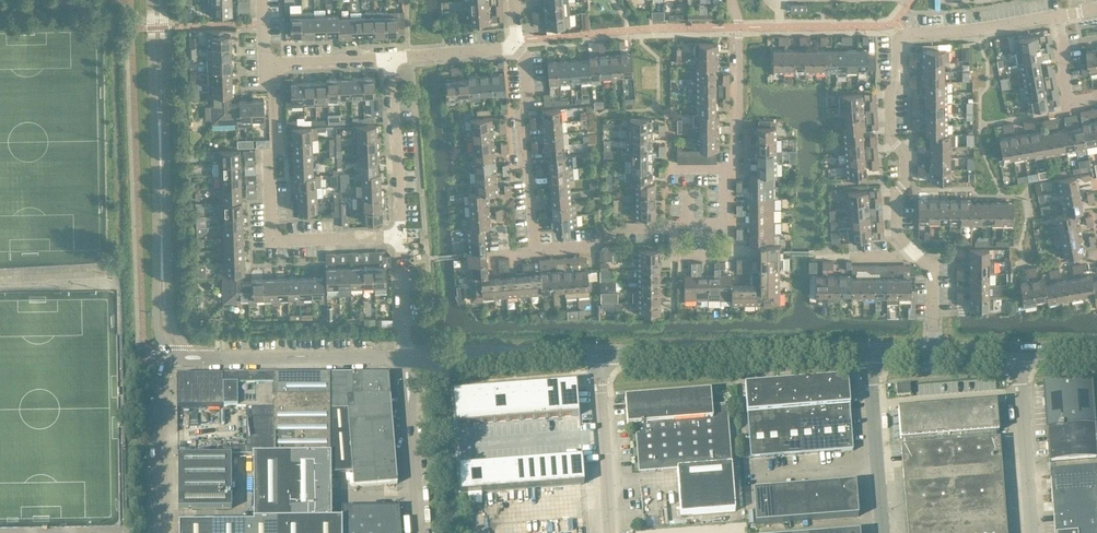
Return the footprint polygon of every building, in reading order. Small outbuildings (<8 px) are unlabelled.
[(489,0),(469,0),(470,11),(489,9),(489,0)] [(231,2),(209,3),(210,15),(218,15),(218,18),(225,18),(225,15),(232,14),(231,2)] [(564,14),(563,2),(544,4),(545,15),(564,14)] [(490,22),(489,9),(470,11),(471,23),(490,22)] [(386,35),(385,11),(374,12),(375,35),(386,35)] [(385,11),(386,35),(398,34),(398,32),(405,32),(404,11),(385,11)] [(291,36),(303,35),(302,12),(290,13),(291,36)] [(302,12),(303,35),(315,35),(314,16),(314,12),(302,12)] [(375,35),(374,12),(362,12),(362,17),(363,36),(375,35)] [(570,13),(564,14),(545,15),(546,27),(571,25),(570,13)] [(314,16),(315,35),(327,34),(326,15),(314,16)] [(326,15),(327,34),(338,34),(339,34),(338,18),(338,15),(326,15)] [(339,34),(338,34),(338,36),(351,36),(350,17),(338,18),(339,34)] [(363,36),(362,17),(350,17),(351,36),(363,36)] [(207,30),(207,48),(231,47),(230,34),(223,35),(223,29),(207,30)] [(1016,51),(1021,51),(1040,47),(1037,35),(1014,40),(1016,51)] [(695,55),(699,55),(718,55),(718,43),(695,43),(695,55)] [(231,47),(207,48),(208,59),(231,58),(231,47)] [(1021,51),(1023,62),(1039,59),(1039,60),(1042,59),(1040,47),(1021,51)] [(805,71),(815,71),(815,49),(805,50),(805,71)] [(815,71),(826,71),(826,49),(815,49),(815,71)] [(826,71),(836,71),(836,49),(826,49),(826,71)] [(847,75),(847,70),(847,49),(836,49),(836,71),(836,75),(847,75)] [(847,70),(857,70),(857,49),(847,49),(847,70)] [(868,49),(857,49),(857,70),(868,70),(868,73),(875,73),(875,56),(868,56),(868,49)] [(1087,50),(1091,73),(1096,72),(1096,49),(1087,50)] [(773,71),(784,71),(784,50),(773,50),(773,71)] [(784,50),(784,71),(794,71),(794,50),(784,50)] [(794,71),(805,71),(805,50),(794,50),(794,71)] [(922,50),(922,60),(944,60),(944,50),(922,50)] [(632,53),(621,54),(622,75),(633,74),(632,53)] [(601,76),(612,76),(610,54),(600,55),(601,76)] [(621,54),(610,54),(612,76),(622,75),(621,54)] [(589,56),(589,59),(590,59),(591,77),(601,76),(600,55),(589,56)] [(699,55),(699,66),(699,67),(716,67),(718,67),(718,55),(699,55)] [(231,58),(208,59),(208,67),(206,67),(206,71),(231,70),(231,58)] [(589,59),(579,60),(581,81),(592,80),(591,77),(590,59),(589,59)] [(1020,62),(1022,74),(1041,71),(1039,60),(1039,59),(1023,62),(1020,62)] [(570,82),(581,81),(579,60),(569,61),(570,82)] [(944,71),(944,60),(922,60),(923,71),(944,71)] [(549,83),(560,83),(558,61),(547,62),(549,83)] [(560,83),(570,82),(569,61),(558,61),(560,83)] [(1083,75),(1090,74),(1088,62),(1081,63),(1083,75)] [(696,66),(696,78),(716,78),(716,67),(699,67),(699,66),(696,66)] [(231,70),(206,71),(206,75),(213,75),(213,83),(232,82),(231,70)] [(923,82),(925,82),(925,81),(944,81),(944,71),(923,71),(923,82)] [(1041,71),(1022,74),(1017,75),(1019,87),(1024,86),(1043,82),(1041,71)] [(504,73),(492,74),(494,93),(506,92),(504,73)] [(492,74),(480,75),(482,94),(494,93),(492,74)] [(468,76),(469,79),(470,95),(471,95),(482,94),(480,75),(468,76)] [(351,96),(363,96),(362,77),(350,78),(351,96)] [(362,77),(363,96),(371,96),(372,115),(382,114),(381,95),(375,95),(375,77),(362,77)] [(328,97),(328,103),(339,102),(339,97),(339,78),(326,79),(326,81),(327,81),(327,97),(328,97)] [(339,78),(339,97),(351,96),(350,78),(339,78)] [(716,90),(716,78),(696,78),(696,90),(716,90)] [(471,98),(471,95),(470,95),(469,79),(457,80),(459,99),(471,98)] [(459,99),(457,80),(445,81),(447,100),(459,99)] [(315,82),(316,105),(328,104),(328,103),(328,97),(327,97),(327,81),(326,81),(315,82)] [(925,82),(925,92),(947,92),(947,81),(944,81),(925,81),(925,82)] [(232,82),(213,83),(213,90),(207,91),(207,95),(230,94),(232,94),(232,82)] [(286,106),(304,105),(303,82),(291,83),(291,88),(285,89),(286,106)] [(315,82),(303,82),(304,105),(316,105),(315,82)] [(1026,97),(1045,94),(1043,82),(1024,86),(1026,97)] [(716,102),(716,90),(696,90),(697,102),(716,102)] [(947,102),(947,92),(925,92),(925,102),(947,102)] [(843,95),(844,107),(863,105),(862,93),(843,95)] [(230,94),(207,95),(207,99),(211,99),(212,124),(231,103),(230,94)] [(1047,106),(1045,94),(1026,97),(1029,109),(1047,106)] [(252,119),(252,100),(239,101),(239,103),(240,103),(241,126),(245,126),(245,119),(252,119)] [(252,100),(252,119),(260,119),(260,126),(265,125),(264,100),(252,100)] [(716,114),(716,113),(716,102),(697,102),(697,114),(699,114),(716,114)] [(947,113),(947,102),(925,102),(926,113),(947,113)] [(231,103),(212,124),(237,123),(237,126),(241,126),(240,103),(239,103),(231,103)] [(844,107),(845,118),(864,117),(863,105),(844,107)] [(542,110),(543,122),(562,120),(561,108),(542,110)] [(718,113),(716,113),(716,114),(699,114),(697,114),(695,114),(695,119),(697,122),(699,122),(699,125),(719,125),(718,113)] [(947,123),(947,113),(926,113),(926,123),(947,123)] [(1067,127),(1080,126),(1079,113),(1065,114),(1067,127)] [(470,119),(471,129),(493,127),(492,117),(470,119)] [(845,118),(846,130),(862,129),(865,129),(864,117),(845,118)] [(630,118),(630,129),(652,129),(652,118),(630,118)] [(543,122),(544,133),(563,132),(562,120),(543,122)] [(1094,121),(1082,124),(1082,126),(1083,126),(1086,142),(1087,147),(1096,145),(1096,139),(1094,121)] [(947,134),(947,133),(947,123),(926,123),(926,134),(931,134),(947,134)] [(353,138),(358,137),(376,137),(376,124),(353,125),(353,138)] [(719,137),(719,125),(699,125),(700,137),(719,137)] [(293,127),(293,140),(312,139),(317,139),(317,131),(326,130),(326,126),(293,127)] [(757,127),(757,139),(776,138),(776,126),(771,126),(759,127),(757,127)] [(1082,126),(1072,128),(1076,149),(1087,147),(1086,142),(1083,126),(1082,126)] [(471,129),(472,140),(494,138),(493,127),(471,129)] [(1076,149),(1072,128),(1062,130),(1066,151),(1076,149)] [(652,139),(652,129),(630,129),(630,139),(652,139)] [(843,130),(844,142),(863,141),(862,129),(846,130),(843,130)] [(1062,130),(1052,132),(1055,153),(1066,151),(1062,130)] [(1041,131),(1031,133),(1034,154),(1044,152),(1045,152),(1041,134),(1042,133),(1041,131)] [(544,133),(545,145),(564,144),(563,132),(544,133)] [(1052,132),(1042,133),(1041,134),(1045,152),(1044,152),(1045,155),(1055,153),(1052,132)] [(955,133),(947,133),(947,134),(931,134),(931,145),(950,145),(955,145),(955,133)] [(1024,155),(1034,154),(1031,133),(1020,135),(1024,155)] [(1014,157),(1024,155),(1020,135),(1010,136),(1014,157)] [(1003,159),(1014,157),(1010,136),(999,138),(1003,159)] [(358,137),(358,149),(377,148),(376,137),(358,137)] [(719,149),(719,137),(700,137),(700,150),(703,149),(710,149),(717,149),(719,149)] [(472,140),(473,150),(494,148),(494,138),(472,140)] [(757,139),(757,150),(776,150),(776,138),(757,139)] [(293,140),(293,152),(312,151),(312,139),(293,140)] [(652,139),(630,139),(626,139),(626,150),(631,150),(652,150),(652,139)] [(864,152),(863,141),(844,142),(845,154),(864,152)] [(565,155),(564,144),(545,145),(546,157),(548,157),(565,155)] [(950,157),(950,145),(931,145),(931,157),(950,157)] [(358,149),(358,161),(377,160),(377,148),(358,149)] [(473,150),(474,161),(495,159),(494,148),(473,150)] [(219,163),(240,162),(240,150),(218,151),(219,163)] [(652,160),(652,150),(631,150),(631,160),(652,160)] [(757,150),(757,162),(776,162),(776,150),(757,150)] [(293,152),(294,163),(313,163),(312,151),(293,152)] [(865,164),(864,152),(845,154),(846,166),(865,164)] [(565,155),(548,157),(549,169),(572,167),(571,155),(565,155)] [(950,169),(950,157),(931,157),(931,169),(950,169)] [(474,161),(475,171),(496,169),(495,159),(474,161)] [(359,173),(362,173),(378,172),(377,160),(358,161),(359,173)] [(652,171),(652,160),(631,160),(631,171),(652,171)] [(219,163),(219,175),(241,174),(240,162),(219,163)] [(757,168),(757,174),(773,174),(781,174),(780,162),(776,162),(757,162),(750,162),(744,162),(744,168),(757,168)] [(294,176),(297,176),(297,175),(313,175),(313,174),(313,163),(294,163),(294,176)] [(866,176),(865,164),(846,166),(847,178),(866,176)] [(549,169),(550,180),(569,179),(573,178),(572,167),(549,169)] [(497,180),(496,169),(475,171),(476,182),(497,180)] [(950,181),(950,169),(931,169),(931,181),(950,181)] [(652,171),(631,171),(626,171),(626,182),(636,182),(636,181),(652,181),(652,171)] [(380,172),(378,172),(362,173),(362,185),(381,184),(380,172)] [(219,175),(220,187),(241,186),(241,174),(219,175)] [(321,174),(313,174),(313,175),(297,175),(297,176),(297,187),(316,186),(322,186),(321,174)] [(749,174),(749,186),(773,186),(773,174),(757,174),(749,174)] [(1057,179),(1060,191),(1078,187),(1076,175),(1057,179)] [(550,180),(551,192),(570,191),(569,179),(550,180)] [(476,182),(476,192),(487,191),(498,190),(497,180),(476,182)] [(655,181),(652,181),(636,181),(636,182),(636,193),(655,193),(655,181)] [(381,196),(381,184),(362,185),(362,197),(381,196)] [(242,198),(241,186),(220,187),(220,199),(242,198)] [(317,198),(316,186),(297,187),(298,199),(317,198)] [(749,186),(749,198),(774,197),(773,186),(749,186)] [(1081,199),(1078,187),(1060,191),(1062,202),(1081,199)] [(848,192),(849,204),(868,202),(867,190),(848,192)] [(468,192),(469,204),(488,203),(487,191),(476,192),(468,192)] [(571,202),(570,191),(551,192),(552,204),(571,202)] [(636,193),(636,205),(655,205),(655,193),(636,193)] [(363,208),(382,208),(381,196),(362,197),(358,197),(358,200),(357,200),(357,206),(358,207),(358,208),(363,208)] [(749,198),(749,210),(774,209),(774,197),(749,198)] [(317,198),(298,199),(298,211),(317,211),(317,198)] [(1062,202),(1064,213),(1064,214),(1077,211),(1078,212),(1083,211),(1081,199),(1062,202)] [(918,221),(929,221),(929,200),(918,200),(918,221)] [(929,221),(940,221),(940,200),(929,200),(929,221)] [(940,221),(950,221),(950,200),(940,200),(940,221)] [(961,200),(950,200),(950,221),(961,221),(961,200)] [(961,221),(971,221),(971,202),(971,200),(961,200),(961,221)] [(223,214),(242,214),(242,201),(216,202),(216,207),(223,207),(223,214)] [(204,211),(204,202),(196,203),(196,211),(204,211)] [(552,204),(553,216),(576,214),(575,202),(571,202),(552,204)] [(869,214),(868,202),(849,204),(850,216),(869,214)] [(981,202),(971,202),(971,221),(971,223),(982,223),(981,202)] [(992,202),(981,202),(982,223),(992,223),(992,202)] [(1003,202),(992,202),(992,223),(1003,223),(1003,202)] [(1013,202),(1003,202),(1003,223),(1013,223),(1013,202)] [(489,215),(488,203),(469,204),(470,216),(489,215)] [(655,217),(655,205),(636,205),(636,217),(655,217)] [(382,220),(382,208),(363,208),(363,221),(382,220)] [(749,210),(749,221),(774,221),(774,209),(749,210)] [(1056,215),(1058,225),(1079,222),(1078,212),(1077,211),(1064,214),(1064,213),(1056,215)] [(243,225),(242,214),(223,214),(224,222),(217,222),(217,226),(243,225)] [(577,226),(576,214),(553,216),(554,228),(577,226)] [(869,221),(869,214),(850,216),(851,227),(870,226),(877,225),(883,225),(883,219),(869,221)] [(490,227),(489,215),(470,216),(471,228),(484,227),(490,227)] [(749,221),(750,233),(774,233),(774,221),(749,221)] [(1081,232),(1079,222),(1058,225),(1060,236),(1081,232)] [(224,238),(243,237),(243,225),(217,226),(217,230),(224,230),(224,238)] [(871,238),(870,226),(851,227),(847,228),(848,240),(871,238)] [(485,239),(484,227),(471,228),(465,228),(466,240),(485,239)] [(839,231),(831,232),(832,242),(839,242),(839,231)] [(1083,242),(1081,232),(1060,236),(1062,246),(1083,242)] [(750,245),(760,245),(774,245),(774,244),(774,233),(750,233),(750,245)] [(218,250),(244,249),(243,237),(224,238),(224,246),(218,246),(218,250)] [(467,252),(486,251),(485,239),(466,240),(467,252)] [(1085,253),(1083,242),(1062,246),(1064,257),(1085,253)] [(779,244),(774,244),(774,245),(760,245),(760,254),(760,256),(779,256),(779,253),(779,244)] [(607,245),(600,250),(600,260),(612,260),(612,245),(607,245)] [(225,261),(244,261),(244,249),(218,250),(218,254),(225,254),(225,261)] [(638,249),(638,260),(659,259),(659,249),(638,249)] [(486,253),(486,251),(467,252),(467,255),(468,263),(487,262),(486,253)] [(971,252),(971,264),(990,264),(990,252),(971,252)] [(374,266),(374,288),(387,287),(386,266),(391,266),(391,255),(382,256),(382,259),(379,259),(380,266),(374,266)] [(580,256),(574,257),(578,295),(590,294),(588,269),(581,269),(580,256)] [(779,268),(779,256),(760,256),(760,268),(779,268)] [(570,270),(564,271),(565,292),(566,296),(578,295),(574,257),(569,257),(570,270)] [(659,259),(638,260),(638,270),(660,270),(659,259)] [(242,273),(244,273),(244,261),(225,261),(225,269),(219,269),(219,273),(242,273)] [(488,274),(488,266),(487,262),(468,263),(469,275),(481,274),(481,275),(488,274)] [(697,299),(696,262),(691,262),(691,275),(684,275),(684,280),(677,280),(677,292),(684,292),(684,299),(697,299)] [(697,299),(708,299),(708,275),(702,275),(701,262),(696,262),(697,299)] [(971,264),(971,276),(990,276),(990,264),(971,264)] [(374,266),(362,267),(363,288),(374,288),(374,266)] [(350,267),(338,268),(339,289),(351,289),(350,267)] [(362,267),(350,267),(351,289),(363,288),(362,267)] [(327,289),(339,289),(338,268),(326,268),(327,289)] [(760,280),(780,280),(779,268),(760,268),(760,280)] [(828,268),(822,268),(822,275),(816,275),(816,295),(828,294),(828,275),(828,268)] [(638,270),(638,281),(660,280),(660,270),(638,270)] [(540,272),(540,274),(542,294),(554,293),(552,271),(540,272)] [(564,271),(552,271),(554,293),(565,292),(564,271)] [(610,271),(600,271),(601,281),(610,281),(610,271)] [(224,302),(243,282),(242,273),(219,273),(219,278),(223,277),(223,297),(225,299),(223,301),(224,302)] [(482,279),(481,275),(481,274),(469,275),(471,299),(483,298),(481,279),(482,279)] [(540,274),(529,275),(530,295),(542,294),(540,274)] [(529,275),(517,276),(518,295),(530,295),(529,275)] [(708,275),(708,299),(720,299),(720,275),(708,275)] [(720,299),(732,299),(732,285),(732,275),(720,275),(720,299)] [(840,275),(828,275),(828,294),(840,294),(840,275)] [(840,294),(851,294),(851,278),(852,278),(852,275),(840,275),(840,294)] [(1091,275),(1079,277),(1083,296),(1094,294),(1095,294),(1092,281),(1091,275)] [(518,295),(517,276),(505,277),(507,296),(518,295)] [(990,287),(990,276),(971,276),(971,287),(990,287)] [(312,296),(311,277),(299,278),(300,303),(304,303),(304,296),(312,296)] [(311,277),(312,296),(319,296),(320,303),(324,302),(323,277),(311,277)] [(505,277),(493,278),(495,297),(507,296),(505,277)] [(1083,296),(1079,277),(1068,280),(1071,298),(1083,296)] [(288,297),(287,278),(275,279),(276,304),(280,304),(280,297),(288,297)] [(300,303),(299,278),(287,278),(288,297),(296,297),(296,303),(300,303)] [(495,297),(493,278),(482,279),(481,279),(483,298),(495,297)] [(851,297),(863,297),(863,278),(852,278),(851,278),(851,294),(851,297)] [(863,297),(875,297),(875,278),(863,278),(863,297)] [(875,297),(887,297),(887,278),(875,278),(875,297)] [(899,278),(887,278),(887,297),(899,297),(899,278)] [(911,278),(899,278),(899,297),(911,297),(911,278)] [(1035,299),(1047,297),(1045,284),(1044,278),(1032,280),(1035,299)] [(253,305),(257,305),(257,298),(264,298),(264,279),(251,279),(251,282),(252,282),(253,305)] [(276,304),(275,279),(264,279),(264,298),(272,298),(272,304),(276,304)] [(660,291),(660,280),(638,281),(638,291),(660,291)] [(780,292),(780,280),(760,280),(760,292),(780,292)] [(1036,304),(1035,299),(1032,280),(1020,283),(1024,307),(1036,304)] [(1068,280),(1056,282),(1060,300),(1071,298),(1068,280)] [(252,282),(251,282),(243,282),(224,302),(225,302),(226,300),(229,302),(249,302),(249,305),(253,305),(252,282)] [(611,282),(601,282),(601,291),(611,291),(611,282)] [(1056,282),(1045,284),(1047,297),(1048,302),(1060,300),(1056,282)] [(744,285),(732,285),(732,299),(732,304),(744,304),(744,285)] [(744,304),(756,304),(755,292),(756,292),(756,285),(744,285),(744,304)] [(457,287),(457,295),(455,295),(459,305),(463,302),(464,301),(464,295),(465,295),(464,286),(457,287)] [(990,299),(990,287),(971,287),(971,299),(990,299)] [(660,301),(660,291),(638,291),(639,301),(660,301)] [(609,292),(601,292),(601,302),(609,302),(609,292)] [(755,292),(756,304),(780,304),(780,292),(760,292),(756,292),(755,292)] [(994,299),(990,299),(971,299),(971,311),(994,311),(994,299)] [(660,312),(660,301),(639,301),(639,312),(660,312)] [(374,319),(364,319),(364,321),(364,328),(374,328),(374,321),(374,319)] [(330,375),(273,376),(273,454),(330,454),(330,375)] [(331,474),(352,474),(353,487),(397,484),(388,375),(330,375),(330,454),(331,454),(331,474)] [(223,408),(223,376),(176,376),(177,408),(223,408)] [(219,455),(253,454),(273,454),(273,376),(223,376),(223,408),(246,408),(246,448),(219,448),(219,455)] [(847,378),(744,386),(750,459),(853,451),(847,378)] [(1043,387),(1046,430),(1094,426),(1091,383),(1091,382),(1043,386),(1043,387)] [(452,392),(455,426),(579,416),(576,383),(452,392)] [(897,397),(910,395),(909,385),(896,386),(897,397)] [(639,473),(677,470),(681,517),(735,512),(727,406),(712,407),(710,391),(655,396),(656,398),(626,400),(626,409),(627,426),(635,425),(639,473)] [(898,410),(900,440),(904,439),(905,447),(901,447),(908,532),(1006,532),(1004,506),(999,439),(995,440),(994,432),(998,432),(996,402),(982,404),(982,402),(967,403),(967,405),(898,410)] [(1094,426),(1046,430),(1049,461),(1049,462),(1096,458),(1094,426)] [(273,454),(253,454),(254,520),(309,519),(331,519),(331,474),(331,454),(330,454),(273,454)] [(178,509),(231,508),(231,455),(178,456),(178,509)] [(582,457),(458,467),(460,494),(584,484),(582,457)] [(1049,470),(1054,532),(1096,532),(1096,467),(1050,470),(1049,470)] [(756,525),(858,517),(855,483),(753,491),(756,525)] [(342,532),(401,532),(399,507),(342,508),(342,519),(342,532)] [(342,519),(331,519),(309,519),(254,520),(254,522),(179,523),(179,532),(342,532),(342,519)]
